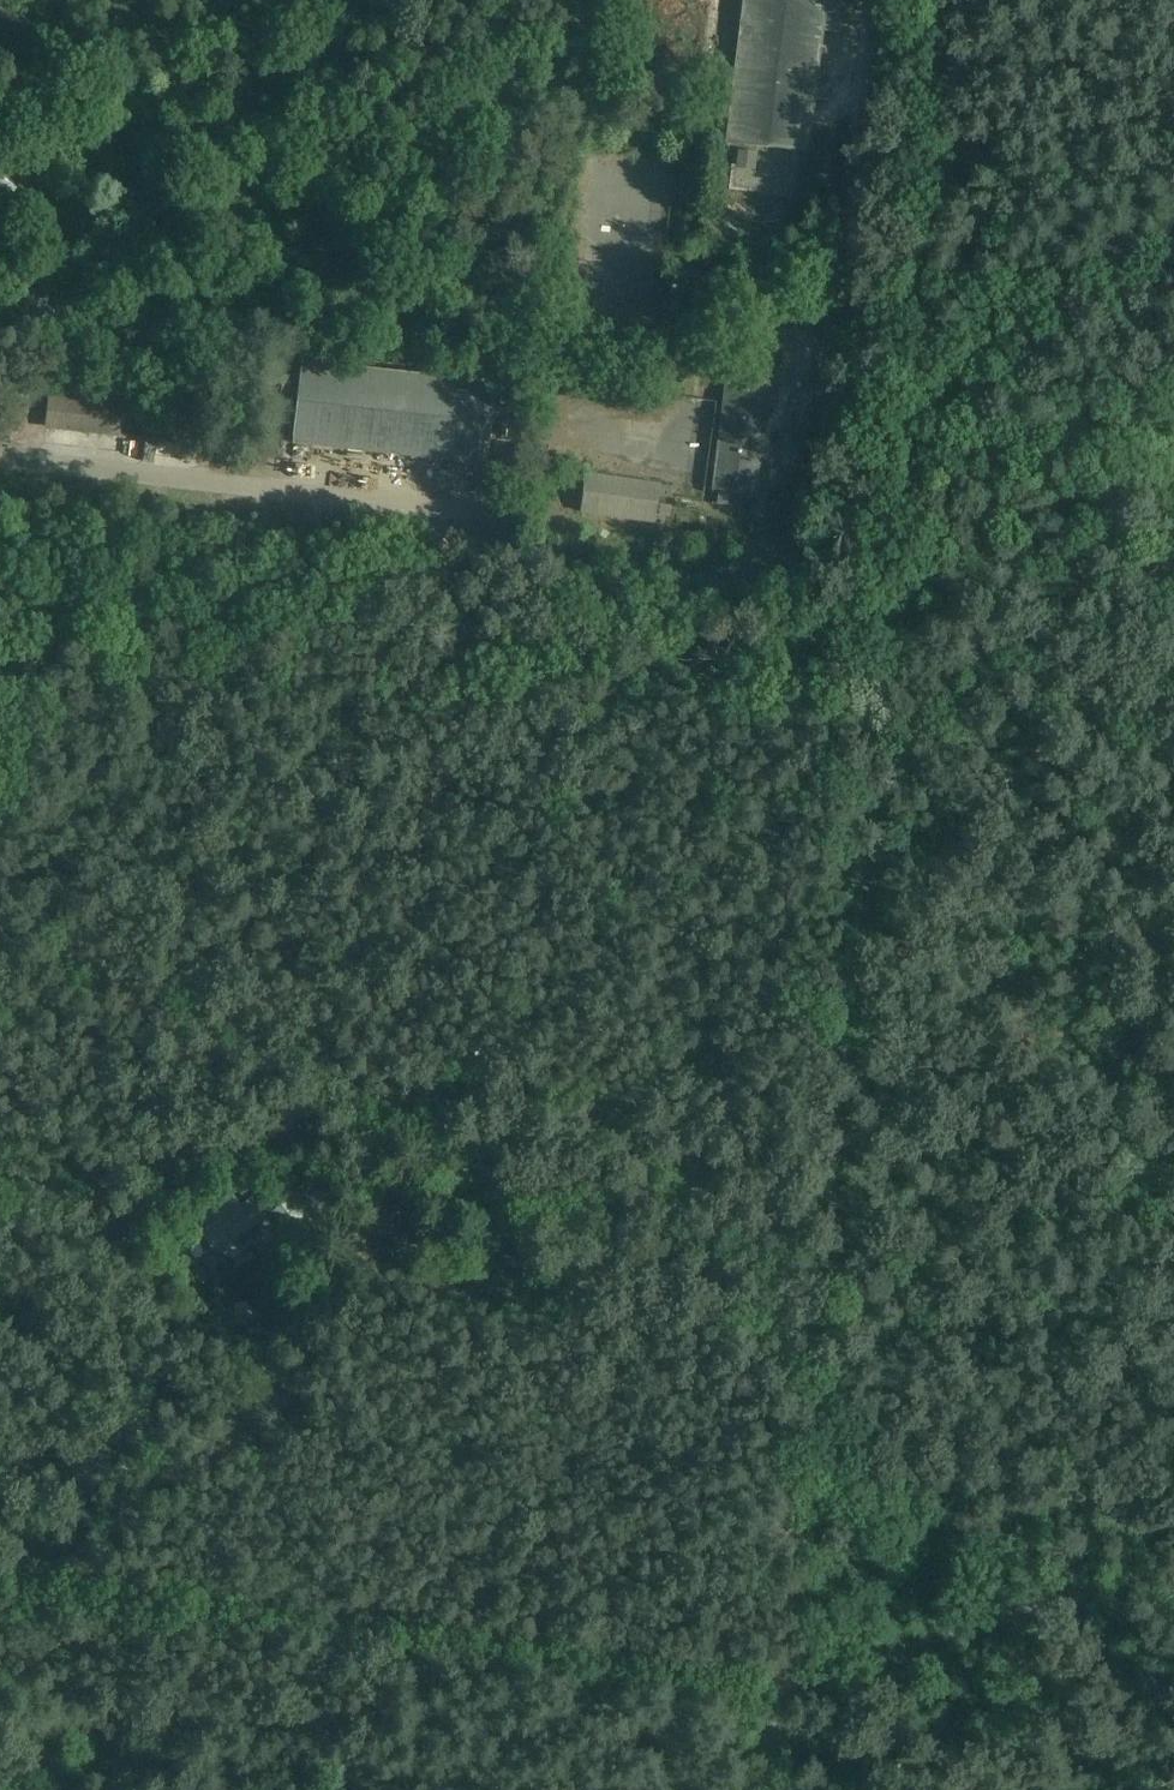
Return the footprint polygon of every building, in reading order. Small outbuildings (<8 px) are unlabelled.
[(807,154),(814,100),(830,101),(832,84),(816,83),(822,30),(838,32),(840,17),(824,15),(825,0),(743,0),(725,143),(807,154)] [(737,151),(735,168),(755,170),(757,153),(737,151)] [(294,446),(486,467),(495,386),(303,364),(294,446)] [(770,386),(727,380),(713,492),(756,498),(770,386)] [(45,400),(43,432),(95,434),(97,403),(45,400)] [(587,476),(582,514),(654,523),(658,485),(587,476)] [(305,1187),(272,1211),(287,1231),(320,1207),(305,1187)] [(202,1235),(217,1254),(247,1231),(226,1203),(200,1223),(207,1232),(202,1235)]
